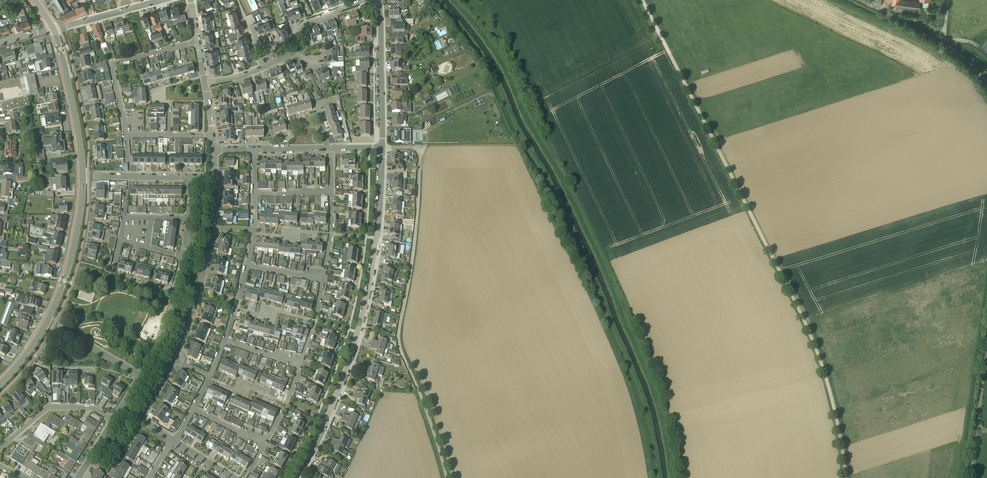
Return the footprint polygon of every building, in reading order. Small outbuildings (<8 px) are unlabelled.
[(51,0),(49,1),(51,4),(55,2),(62,13),(59,14),(60,15),(64,21),(66,20),(66,21),(67,20),(70,19),(66,12),(60,3),(58,0),(51,0)] [(78,16),(87,11),(83,4),(79,6),(76,2),(75,3),(74,1),(75,0),(68,0),(73,8),(74,8),(78,16)] [(313,5),(315,10),(322,7),(320,2),(323,1),(323,0),(311,0),(312,2),(310,2),(312,6),(313,5)] [(75,17),(75,18),(78,16),(74,8),(73,8),(69,10),(66,5),(64,1),(60,3),(66,12),(70,19),(70,20),(70,19),(75,17)] [(300,10),(303,9),(301,3),(295,6),(293,1),(290,3),(292,7),(296,17),(298,17),(298,16),(301,14),(300,10)] [(284,2),(280,3),(284,16),(288,14),(289,19),(293,17),(293,18),(296,17),(292,7),(286,9),(286,8),(284,2)] [(399,12),(405,11),(404,4),(397,4),(397,7),(390,8),(390,17),(400,16),(399,12)] [(184,25),(182,20),(186,19),(185,13),(181,14),(178,6),(172,8),(172,9),(169,10),(173,22),(177,21),(179,27),(184,25)] [(17,10),(19,13),(21,16),(25,28),(31,25),(29,19),(24,21),(24,20),(25,19),(23,15),(26,15),(23,8),(17,10)] [(228,19),(237,16),(236,10),(234,11),(233,8),(226,10),(226,13),(227,13),(228,19)] [(161,15),(158,16),(160,23),(170,19),(166,9),(159,12),(161,15)] [(202,15),(203,22),(211,20),(210,14),(211,14),(211,11),(204,12),(204,15),(202,15)] [(160,23),(158,16),(156,12),(151,14),(156,29),(162,27),(160,23)] [(16,23),(18,30),(25,28),(21,16),(19,13),(14,14),(15,18),(18,17),(19,21),(20,21),(21,21),(21,22),(16,23)] [(350,21),(346,23),(348,28),(356,25),(355,21),(359,20),(356,13),(348,16),(350,21)] [(141,18),(145,29),(151,27),(147,16),(141,18)] [(230,28),(234,26),(237,26),(237,23),(239,22),(237,16),(228,19),(227,19),(228,25),(230,25),(230,28)] [(9,18),(2,20),(0,17),(0,23),(3,32),(10,30),(8,25),(12,23),(12,22),(10,19),(9,18)] [(276,29),(274,25),(272,18),(268,19),(268,18),(262,20),(263,23),(266,31),(268,30),(268,29),(271,28),(272,30),(276,29)] [(334,19),(328,22),(332,32),(338,30),(334,19)] [(214,20),(211,20),(203,22),(203,27),(206,27),(206,30),(215,28),(215,26),(214,20)] [(393,31),(405,30),(405,20),(391,21),(391,27),(393,27),(393,31)] [(117,34),(116,33),(122,31),(123,33),(130,31),(128,23),(123,25),(122,21),(114,24),(115,28),(112,29),(114,35),(117,34)] [(326,31),(323,32),(325,38),(333,35),(332,32),(328,22),(323,24),(326,31)] [(263,32),(266,31),(263,23),(257,25),(260,32),(263,31),(263,32)] [(287,29),(288,29),(286,23),(282,24),(283,27),(279,28),(278,26),(278,24),(274,25),(276,29),(277,32),(280,31),(283,38),(283,37),(284,38),(285,37),(289,36),(287,32),(288,32),(287,29)] [(114,35),(112,29),(110,24),(103,26),(106,34),(107,37),(107,40),(111,39),(111,37),(114,35)] [(242,24),(237,26),(234,26),(236,33),(244,30),(242,24)] [(317,42),(316,38),(321,36),(322,39),(325,38),(323,32),(320,33),(318,25),(314,27),(314,29),(312,30),(314,35),(310,36),(313,43),(317,42)] [(104,44),(102,34),(100,35),(98,27),(92,29),(94,37),(96,36),(97,39),(98,39),(99,45),(104,44)] [(216,34),(215,31),(216,31),(215,28),(206,30),(207,33),(204,33),(205,39),(216,37),(216,34)] [(356,36),(357,43),(365,43),(365,38),(372,38),(371,29),(361,29),(361,36),(356,36)] [(158,40),(164,38),(161,31),(155,33),(158,40)] [(403,40),(408,40),(408,34),(394,34),(394,37),(391,37),(391,44),(403,44),(403,40)] [(235,43),(236,45),(249,41),(249,39),(247,39),(246,36),(238,38),(236,39),(236,35),(229,37),(230,42),(232,43),(235,42),(235,43)] [(94,51),(91,52),(90,47),(87,36),(80,37),(81,42),(80,42),(82,49),(79,50),(80,56),(94,53),(94,51)] [(217,43),(216,37),(205,39),(206,45),(209,45),(209,48),(217,47),(216,43),(217,43)] [(235,45),(237,50),(249,47),(248,44),(250,43),(249,41),(236,45),(235,45)] [(40,45),(33,47),(36,58),(43,56),(44,61),(48,60),(46,53),(43,54),(41,48),(40,45)] [(29,58),(21,59),(19,60),(19,61),(21,68),(24,77),(30,76),(27,67),(27,64),(30,64),(29,59),(36,58),(33,47),(33,46),(30,47),(30,48),(27,48),(28,51),(27,52),(29,58)] [(369,54),(369,46),(355,46),(354,47),(355,51),(356,51),(356,53),(348,53),(349,58),(356,58),(366,58),(366,54),(369,54)] [(216,50),(217,49),(217,47),(209,48),(210,50),(207,51),(208,57),(217,56),(216,50)] [(239,55),(252,51),(251,49),(250,50),(249,47),(237,50),(238,55),(239,55)] [(402,58),(402,51),(405,51),(405,47),(396,47),(396,50),(391,51),(391,58),(402,58)] [(332,49),(332,52),(327,52),(327,58),(336,58),(336,52),(339,52),(338,48),(332,49)] [(17,69),(18,69),(21,68),(19,61),(16,62),(13,52),(7,54),(10,64),(11,66),(16,65),(17,69)] [(6,66),(10,64),(7,54),(1,55),(4,66),(2,66),(3,73),(7,72),(8,72),(6,66)] [(219,61),(218,61),(217,56),(208,57),(209,63),(212,62),(213,65),(218,64),(220,64),(219,61)] [(80,60),(81,65),(92,63),(91,57),(87,57),(88,58),(80,60)] [(154,57),(151,58),(153,66),(159,64),(158,63),(157,57),(154,57)] [(250,60),(250,58),(244,59),(238,61),(240,66),(249,64),(249,61),(250,60)] [(405,63),(401,63),(401,60),(391,60),(391,65),(393,65),(393,70),(402,70),(402,71),(405,71),(406,70),(406,67),(405,67),(405,63)] [(41,61),(30,64),(27,64),(27,67),(39,65),(41,72),(51,69),(49,62),(42,63),(41,61)] [(188,66),(188,63),(187,61),(185,62),(186,67),(188,74),(195,73),(194,69),(194,65),(193,66),(192,65),(188,66)] [(357,73),(361,73),(363,73),(363,69),(369,69),(369,61),(360,61),(360,62),(356,62),(356,66),(355,66),(355,73),(357,73)] [(297,73),(295,70),(296,70),(294,66),(292,62),(289,63),(290,64),(286,65),(288,69),(285,71),(288,77),(291,76),(296,74),(296,73),(297,73)] [(307,79),(312,76),(309,70),(304,72),(299,62),(297,64),(294,66),(296,70),(295,70),(297,73),(299,77),(305,75),(307,79)] [(213,71),(214,74),(221,73),(221,70),(219,70),(218,64),(213,65),(210,66),(211,72),(213,71)] [(173,66),(167,68),(168,72),(170,79),(176,78),(173,66)] [(182,76),(180,68),(177,69),(176,66),(173,66),(176,78),(182,76)] [(188,74),(186,67),(180,68),(182,76),(188,74)] [(24,77),(21,68),(18,69),(20,75),(14,76),(15,79),(19,78),(24,77)] [(276,70),(276,69),(274,70),(279,81),(288,77),(285,71),(282,72),(280,68),(276,70)] [(161,73),(161,70),(154,72),(157,83),(163,81),(161,73)] [(270,85),(273,84),(274,85),(277,83),(277,82),(279,81),(274,70),(271,71),(272,72),(268,73),(270,78),(267,79),(270,85)] [(332,81),(326,70),(321,72),(326,84),(332,81)] [(157,83),(154,72),(148,74),(151,84),(157,83)] [(168,72),(161,73),(163,81),(170,79),(168,72)] [(316,74),(318,79),(315,81),(318,87),(321,86),(319,83),(321,82),(322,86),(327,84),(326,84),(321,72),(316,74)] [(98,83),(103,82),(106,81),(104,73),(96,75),(98,83)] [(357,73),(357,81),(366,81),(366,75),(363,75),(363,73),(361,73),(357,73)] [(392,85),(413,84),(412,76),(404,76),(404,73),(394,73),(394,77),(392,77),(392,85)] [(83,76),(85,83),(93,82),(91,74),(83,76)] [(145,86),(151,84),(148,74),(140,76),(141,80),(143,80),(145,86)] [(24,77),(19,78),(15,79),(9,80),(6,81),(2,82),(0,82),(0,103),(1,103),(2,110),(1,109),(0,109),(0,112),(3,112),(15,110),(19,109),(28,107),(30,107),(28,97),(44,93),(43,89),(37,90),(34,75),(30,76),(24,77)] [(257,93),(258,93),(258,94),(255,94),(257,101),(257,103),(257,104),(260,103),(259,96),(263,96),(262,92),(260,82),(260,80),(255,81),(257,93)] [(359,89),(361,89),(363,89),(363,87),(366,87),(366,81),(357,81),(357,87),(359,87),(359,89)] [(121,92),(122,92),(128,92),(130,91),(131,91),(131,88),(130,83),(120,85),(121,89),(121,92)] [(248,95),(249,98),(249,99),(253,98),(254,101),(255,104),(257,103),(257,101),(255,94),(252,95),(252,94),(253,94),(251,84),(246,85),(248,95)] [(87,96),(100,93),(99,86),(86,89),(87,96)] [(399,87),(392,87),(393,91),(393,98),(402,98),(402,93),(407,93),(407,88),(399,89),(399,87)] [(357,91),(357,98),(367,98),(366,91),(363,91),(363,89),(361,89),(359,89),(359,91),(357,91)] [(222,99),(227,99),(231,99),(233,98),(233,95),(230,95),(230,92),(229,92),(229,90),(225,90),(225,93),(222,93),(223,97),(222,97),(222,99)] [(100,100),(102,100),(100,93),(87,96),(89,103),(95,101),(96,104),(100,103),(100,100)] [(56,95),(44,97),(45,104),(58,102),(56,95)] [(362,106),(364,106),(366,106),(366,104),(367,104),(367,98),(357,98),(357,104),(362,104),(362,106)] [(227,99),(222,99),(218,100),(218,103),(219,102),(220,106),(220,110),(232,109),(231,105),(231,99),(227,99)] [(400,113),(407,113),(407,108),(411,108),(411,101),(407,101),(400,101),(400,104),(392,104),(392,112),(400,112),(400,113)] [(292,106),(295,115),(300,113),(298,105),(297,102),(292,104),(293,106),(292,106)] [(312,110),(310,102),(304,103),(306,111),(312,110)] [(304,103),(298,105),(300,113),(306,111),(304,103)] [(47,106),(49,114),(59,112),(58,104),(47,106)] [(90,108),(91,115),(103,113),(102,106),(90,108)] [(157,114),(158,106),(151,106),(151,110),(147,110),(147,118),(151,118),(157,118),(157,114)] [(287,108),(289,116),(295,115),(292,106),(287,108)] [(360,108),(360,114),(364,114),(370,114),(370,108),(366,108),(366,106),(364,106),(362,106),(362,108),(360,108)] [(326,115),(334,113),(333,107),(324,109),(326,115)] [(221,117),(220,117),(220,120),(233,119),(232,109),(220,110),(221,117)] [(103,113),(91,115),(92,122),(104,120),(103,113)] [(328,121),(336,119),(334,113),(326,115),(328,121)] [(370,114),(364,114),(360,114),(360,120),(362,120),(362,122),(367,122),(367,120),(370,120),(370,114)] [(41,116),(42,122),(48,121),(49,126),(61,124),(60,117),(53,118),(53,115),(47,116),(47,115),(41,116)] [(392,126),(406,126),(406,115),(398,115),(398,119),(392,119),(392,126)] [(15,123),(20,123),(19,119),(11,120),(12,124),(5,125),(6,134),(17,133),(15,123)] [(233,125),(233,119),(220,120),(221,122),(222,130),(227,129),(234,128),(233,125)] [(277,121),(278,122),(280,133),(290,130),(288,124),(285,124),(283,119),(277,121)] [(337,124),(336,119),(328,121),(329,127),(331,126),(339,124),(337,124)] [(269,129),(271,135),(280,133),(278,122),(273,123),(273,126),(273,128),(269,129)] [(361,130),(365,130),(370,130),(370,124),(367,124),(367,122),(362,122),(362,124),(361,124),(361,130)] [(340,130),(339,124),(331,126),(332,132),(340,130)] [(94,128),(95,135),(103,134),(106,133),(105,126),(94,128)] [(41,127),(34,128),(35,136),(42,135),(41,127)] [(243,131),(244,136),(244,137),(252,137),(252,129),(246,129),(246,131),(244,131),(243,131)] [(399,129),(399,130),(400,130),(400,132),(394,132),(394,136),(396,136),(396,139),(395,139),(395,142),(396,142),(396,143),(404,143),(404,138),(410,138),(410,130),(411,130),(411,129),(399,129)] [(343,139),(340,130),(332,132),(334,138),(335,138),(336,141),(343,139)] [(51,137),(42,138),(41,140),(43,145),(45,146),(52,146),(52,147),(51,148),(50,149),(50,152),(51,153),(53,152),(53,154),(65,152),(64,145),(62,145),(61,141),(62,140),(63,139),(63,137),(62,137),(61,137),(61,134),(51,136),(51,137)] [(103,134),(95,135),(96,142),(104,141),(103,134)] [(16,158),(16,148),(17,142),(8,142),(8,147),(6,147),(6,157),(16,158)] [(109,154),(109,146),(106,147),(96,148),(97,155),(109,154)] [(44,152),(41,152),(36,153),(37,163),(45,162),(44,152)] [(97,155),(98,162),(102,161),(102,163),(105,162),(105,161),(107,161),(107,162),(109,162),(109,160),(112,160),(111,159),(111,158),(110,157),(110,153),(109,154),(97,155)] [(408,162),(407,156),(403,156),(403,153),(392,153),(392,158),(394,158),(394,162),(403,162),(408,162)] [(355,157),(348,157),(348,169),(355,169),(355,170),(358,169),(358,163),(355,163),(355,157)] [(225,167),(234,167),(234,170),(238,170),(238,160),(234,160),(225,160),(225,167)] [(67,164),(64,164),(64,161),(52,162),(53,168),(56,168),(57,172),(68,171),(67,164)] [(403,167),(403,162),(394,162),(394,166),(392,166),(392,171),(404,172),(404,167),(403,167)] [(22,172),(22,164),(13,165),(13,168),(4,168),(4,175),(12,175),(13,172),(17,172),(22,172)] [(52,175),(45,175),(45,180),(48,180),(48,179),(50,179),(51,185),(56,185),(55,184),(66,183),(65,178),(56,179),(56,178),(53,178),(52,175)] [(391,183),(391,184),(402,185),(402,180),(403,180),(404,176),(396,176),(396,179),(393,179),(393,183),(391,183)] [(233,190),(238,190),(238,187),(236,187),(235,184),(235,180),(225,180),(224,187),(233,187),(233,190)] [(11,187),(12,184),(10,183),(3,183),(2,190),(13,191),(14,188),(11,187)] [(66,183),(55,184),(56,185),(56,192),(66,191),(66,183)] [(356,190),(363,191),(363,184),(353,184),(353,187),(352,187),(351,187),(351,188),(350,188),(350,189),(350,190),(350,193),(356,193),(356,190)] [(406,185),(402,185),(391,184),(391,186),(393,186),(392,190),(396,190),(396,193),(403,193),(403,190),(404,190),(406,189),(406,185)] [(13,195),(13,193),(13,191),(2,190),(1,198),(6,198),(5,199),(7,200),(7,203),(14,203),(19,203),(19,200),(12,200),(13,195)] [(389,207),(401,208),(401,203),(402,203),(403,199),(395,199),(395,202),(392,202),(392,205),(390,205),(389,207)] [(53,210),(60,210),(60,213),(68,213),(67,206),(63,206),(63,204),(59,204),(59,206),(53,206),(53,210)] [(95,212),(104,213),(108,214),(108,207),(104,206),(96,205),(95,212)] [(5,210),(5,207),(0,206),(0,213),(4,214),(4,216),(8,216),(8,211),(5,210)] [(394,216),(402,217),(402,213),(400,213),(401,208),(389,207),(389,209),(391,209),(391,213),(394,213),(394,216)] [(361,221),(362,215),(354,214),(354,212),(349,212),(348,220),(351,220),(361,221)] [(232,224),(232,221),(233,213),(223,213),(223,220),(226,220),(226,224),(232,224)] [(51,215),(51,218),(54,219),(54,223),(58,224),(65,225),(66,219),(58,217),(59,215),(51,215)] [(388,228),(388,230),(399,231),(399,226),(401,226),(401,222),(394,222),(393,225),(390,224),(390,228),(388,228)] [(94,225),(92,232),(101,234),(102,227),(94,225)] [(392,239),(401,240),(402,231),(399,231),(388,230),(387,231),(389,232),(389,235),(392,236),(392,239)] [(104,234),(101,234),(92,232),(91,239),(103,241),(104,234)] [(221,240),(219,247),(228,249),(231,238),(225,236),(224,241),(221,240)] [(61,242),(54,240),(48,239),(47,241),(47,242),(50,243),(50,245),(52,246),(60,248),(61,242)] [(255,243),(254,247),(257,248),(257,249),(263,250),(264,239),(261,239),(261,241),(258,241),(258,244),(255,243)] [(164,241),(163,248),(174,249),(175,242),(164,241)] [(397,254),(400,254),(401,246),(387,244),(386,248),(388,249),(388,252),(397,254)] [(103,248),(90,245),(89,252),(101,254),(103,248)] [(346,251),(345,255),(358,257),(359,257),(358,257),(359,250),(352,249),(352,246),(349,245),(348,249),(349,249),(348,251),(346,251)] [(228,249),(219,247),(218,253),(227,255),(228,249)] [(99,261),(101,254),(89,252),(87,258),(99,261)] [(398,263),(398,260),(396,259),(397,254),(388,252),(387,256),(385,256),(385,261),(398,263)] [(105,262),(111,264),(113,257),(106,255),(105,262)] [(345,255),(344,263),(349,263),(349,262),(357,263),(358,257),(345,255)] [(166,263),(173,265),(174,259),(168,257),(166,263)] [(121,259),(118,270),(125,272),(127,264),(128,260),(121,259)] [(224,268),(226,261),(217,259),(215,266),(224,268)] [(133,266),(127,264),(125,272),(131,274),(133,266)] [(136,275),(143,277),(146,265),(139,264),(138,267),(136,275)] [(44,265),(40,265),(39,275),(44,276),(52,277),(53,270),(49,269),(49,266),(44,265)] [(153,267),(146,265),(143,277),(149,279),(153,267)] [(349,267),(342,265),(342,266),(343,266),(342,270),(346,271),(346,274),(344,273),(344,274),(355,275),(356,269),(348,268),(349,267)] [(224,268),(215,266),(214,273),(223,275),(224,268)] [(384,275),(393,276),(397,276),(397,272),(394,272),(394,271),(391,270),(391,267),(384,266),(383,271),(385,271),(384,275)] [(160,270),(157,270),(154,280),(161,282),(164,271),(160,270)] [(233,270),(231,280),(238,281),(240,271),(233,270)] [(171,273),(164,271),(161,282),(168,284),(171,273)] [(355,275),(344,274),(346,274),(345,277),(344,277),(344,280),(354,282),(355,275)] [(381,283),(392,285),(393,276),(384,275),(384,278),(382,278),(381,283)] [(290,285),(298,287),(300,280),(291,278),(290,285)] [(220,288),(222,281),(212,279),(211,286),(220,288)] [(44,295),(46,288),(39,286),(40,283),(33,281),(30,291),(44,295)] [(341,292),(351,294),(352,287),(343,285),(341,292)] [(223,288),(220,288),(211,286),(210,293),(221,295),(223,288)] [(247,291),(245,299),(251,300),(253,292),(254,288),(246,286),(245,290),(247,291)] [(257,302),(258,298),(260,290),(254,288),(253,292),(251,300),(257,302)] [(381,294),(380,297),(389,299),(390,294),(393,294),(393,290),(385,288),(385,289),(380,288),(379,293),(381,294)] [(267,289),(266,291),(264,300),(270,301),(273,290),(267,289)] [(258,298),(264,300),(266,291),(260,290),(258,298)] [(279,292),(273,290),(270,301),(276,303),(279,292)] [(337,298),(340,299),(340,298),(350,300),(351,294),(341,292),(338,291),(337,298)] [(287,294),(279,292),(276,303),(282,305),(284,298),(286,298),(287,294)] [(286,307),(293,308),(295,300),(296,296),(287,294),(286,298),(289,299),(286,307)] [(27,299),(28,297),(18,295),(17,299),(16,299),(15,303),(38,308),(40,302),(27,299)] [(311,302),(307,301),(305,309),(311,311),(313,302),(315,298),(312,297),(311,302)] [(383,307),(384,304),(387,305),(388,302),(392,303),(393,300),(389,299),(380,297),(379,301),(377,300),(376,305),(383,307)] [(301,299),(301,302),(299,308),(305,309),(307,301),(301,299)] [(15,304),(9,302),(1,324),(7,326),(15,304)] [(346,305),(336,303),(335,309),(344,312),(346,305)] [(21,310),(20,313),(30,317),(34,318),(35,315),(32,314),(34,310),(25,307),(23,311),(21,310)] [(213,317),(215,310),(206,308),(204,315),(213,317)] [(330,318),(336,320),(337,317),(343,318),(344,312),(335,309),(333,314),(331,314),(330,318)] [(387,315),(376,312),(375,312),(372,324),(376,325),(376,326),(377,326),(381,326),(381,323),(385,324),(387,315)] [(20,313),(17,320),(31,325),(32,321),(29,320),(30,317),(20,313)] [(213,317),(204,315),(202,321),(210,324),(213,317)] [(243,330),(247,317),(244,316),(244,318),(241,318),(239,326),(240,326),(239,329),(243,330)] [(249,317),(247,317),(243,330),(248,331),(249,331),(251,323),(252,320),(248,320),(249,317)] [(30,327),(31,325),(17,320),(16,323),(19,324),(18,327),(27,330),(28,327),(30,327)] [(281,331),(281,332),(286,333),(289,323),(287,322),(286,324),(283,324),(281,331)] [(296,339),(299,325),(297,325),(296,327),(294,326),(292,334),(291,334),(290,337),(296,339)] [(301,326),(299,325),(296,339),(301,341),(302,336),(306,337),(309,331),(301,328),(301,326)] [(198,332),(205,335),(208,329),(200,326),(198,332)] [(274,329),(271,328),(268,339),(273,340),(277,327),(274,327),(274,329)] [(9,332),(10,333),(11,333),(8,342),(17,346),(19,341),(18,341),(19,339),(20,339),(21,336),(18,335),(19,332),(10,329),(9,332)] [(195,339),(203,342),(205,335),(198,332),(195,339)] [(320,334),(319,335),(315,333),(314,336),(320,339),(326,340),(336,343),(337,337),(328,334),(327,336),(321,334),(320,334)] [(389,350),(391,345),(387,343),(387,341),(380,339),(379,343),(372,341),(371,345),(388,350),(389,350)] [(324,347),(334,350),(336,343),(326,340),(324,347)] [(201,355),(204,348),(193,344),(190,350),(201,355)] [(388,350),(371,345),(370,348),(377,350),(376,354),(383,356),(383,355),(386,355),(388,350)] [(188,357),(198,362),(201,355),(190,350),(188,357)] [(323,359),(332,362),(334,356),(325,352),(323,359)] [(230,361),(224,359),(219,370),(225,373),(230,362),(230,361)] [(321,365),(330,368),(332,362),(323,359),(321,365)] [(377,374),(379,367),(380,363),(374,361),(373,364),(371,368),(365,366),(363,370),(377,374)] [(235,364),(230,362),(225,373),(230,375),(235,364)] [(235,363),(235,364),(230,375),(236,378),(237,374),(241,366),(235,363)] [(243,376),(247,369),(241,366),(237,374),(243,376)] [(250,367),(249,370),(247,369),(243,376),(249,379),(252,371),(253,368),(250,367)] [(319,370),(317,376),(326,380),(328,374),(319,370)] [(377,374),(363,370),(362,373),(369,376),(368,380),(374,382),(374,383),(380,385),(382,380),(382,376),(377,375),(377,374)] [(38,381),(36,383),(45,393),(47,391),(40,383),(46,377),(41,371),(34,376),(38,381)] [(184,382),(187,376),(187,375),(180,371),(176,378),(184,382)] [(257,374),(252,371),(249,379),(254,381),(257,374)] [(260,378),(262,378),(260,382),(266,385),(269,377),(271,374),(263,371),(260,378)] [(53,373),(52,385),(66,385),(66,376),(62,376),(63,373),(53,373)] [(66,385),(77,386),(78,373),(70,373),(69,376),(66,376),(66,385)] [(85,379),(85,386),(89,386),(88,389),(94,389),(95,384),(92,384),(93,379),(90,379),(90,375),(83,374),(83,379),(85,379)] [(276,377),(271,375),(271,374),(269,377),(266,385),(271,388),(276,377)] [(324,386),(326,380),(317,376),(314,382),(324,386)] [(105,398),(110,390),(108,389),(113,381),(106,377),(102,384),(98,390),(104,394),(103,396),(105,398)] [(282,380),(276,377),(271,388),(277,390),(282,380)] [(283,377),(282,380),(277,390),(282,393),(287,382),(288,379),(283,377)] [(184,382),(176,378),(173,384),(184,390),(187,384),(184,382)] [(190,385),(193,387),(199,390),(203,383),(193,378),(190,385)] [(36,389),(42,395),(45,393),(36,383),(33,385),(30,380),(23,385),(26,389),(25,390),(31,397),(34,391),(36,389)] [(118,398),(120,395),(124,388),(118,384),(113,392),(110,390),(105,398),(108,400),(112,394),(118,398)] [(206,397),(208,398),(212,400),(217,390),(210,387),(209,390),(208,393),(206,397)] [(310,393),(319,397),(322,391),(312,387),(310,393)] [(175,399),(178,393),(170,388),(167,395),(175,399)] [(356,390),(354,394),(368,399),(371,392),(364,389),(363,393),(356,390)] [(222,392),(217,390),(212,400),(218,402),(222,392)] [(25,398),(20,392),(17,395),(13,398),(15,400),(13,403),(23,414),(26,412),(20,406),(27,400),(25,397),(25,398)] [(228,395),(222,392),(218,402),(224,405),(225,403),(228,395)] [(319,397),(310,393),(307,400),(317,403),(319,397)] [(366,407),(365,407),(368,399),(354,394),(353,398),(360,401),(358,404),(359,405),(358,408),(364,410),(366,407)] [(175,399),(167,395),(163,401),(175,407),(178,401),(175,399)] [(234,397),(230,405),(236,407),(240,400),(234,397)] [(240,400),(236,407),(242,410),(246,403),(240,400)] [(253,401),(251,405),(252,405),(249,412),(255,414),(260,403),(253,401)] [(15,412),(9,406),(7,403),(2,408),(4,410),(1,412),(2,413),(7,419),(12,415),(11,415),(15,412)] [(246,403),(242,410),(241,412),(244,414),(245,411),(248,413),(249,412),(252,405),(251,405),(246,403)] [(260,403),(255,414),(261,416),(265,406),(260,403)] [(161,405),(157,411),(165,416),(166,413),(170,415),(172,412),(161,405)] [(265,406),(261,416),(267,419),(271,409),(265,406)] [(277,412),(271,409),(267,419),(273,422),(277,412)] [(165,424),(169,418),(165,416),(157,411),(153,417),(165,424)] [(344,415),(342,417),(359,424),(362,417),(352,413),(350,417),(344,415)] [(60,429),(64,422),(57,417),(56,418),(55,417),(55,416),(52,414),(45,426),(49,428),(51,424),(57,427),(60,429)] [(63,432),(68,425),(73,429),(74,427),(77,429),(81,423),(68,415),(64,422),(60,429),(59,430),(60,430),(63,432)] [(346,428),(355,432),(359,424),(342,417),(341,421),(347,424),(346,428)] [(294,427),(301,430),(304,424),(302,423),(304,420),(299,418),(294,427)] [(90,424),(85,421),(83,425),(88,428),(84,434),(90,438),(91,438),(94,434),(93,433),(94,431),(95,432),(97,428),(96,428),(99,425),(100,425),(92,420),(90,424)] [(174,422),(171,426),(175,429),(177,430),(180,425),(174,422)] [(56,433),(49,428),(45,426),(41,424),(39,427),(40,427),(39,429),(38,429),(35,433),(36,434),(35,437),(41,440),(42,438),(43,438),(46,432),(53,437),(56,433)] [(191,437),(195,430),(189,426),(185,433),(191,437)] [(295,435),(298,436),(301,430),(294,427),(293,430),(290,429),(288,434),(294,437),(295,435)] [(195,430),(191,437),(196,440),(200,433),(195,430)] [(202,431),(200,433),(196,440),(202,444),(206,437),(203,435),(205,432),(202,431)] [(45,443),(41,440),(35,437),(30,434),(28,437),(29,438),(28,440),(27,439),(24,444),(25,444),(23,447),(29,450),(32,452),(33,453),(38,444),(42,447),(45,443)] [(72,437),(69,441),(84,450),(87,445),(87,444),(90,438),(84,434),(79,442),(72,437)] [(332,441),(345,447),(348,440),(350,436),(346,434),(344,438),(341,437),(339,441),(333,438),(332,441)] [(286,443),(293,446),(296,441),(285,435),(284,438),(288,440),(286,443)] [(139,436),(136,441),(143,445),(146,440),(142,438),(139,436)] [(212,437),(206,446),(212,450),(218,440),(212,437)] [(224,444),(218,440),(212,450),(218,453),(224,444)] [(66,452),(65,455),(76,462),(79,456),(80,457),(84,450),(69,441),(67,445),(68,446),(66,447),(73,451),(71,455),(66,452)] [(136,441),(133,446),(142,452),(146,447),(143,445),(136,441)] [(348,453),(343,450),(345,447),(332,441),(330,444),(336,447),(335,451),(346,457),(348,453)] [(279,447),(290,453),(293,446),(286,443),(284,446),(280,444),(279,447)] [(24,457),(19,454),(23,447),(19,444),(10,459),(16,463),(17,462),(23,465),(30,454),(32,452),(29,450),(24,457)] [(229,447),(224,444),(218,453),(223,457),(229,447)] [(129,452),(136,456),(138,458),(142,452),(133,446),(129,452)] [(234,450),(229,447),(223,457),(229,460),(230,459),(235,451),(234,450)] [(235,451),(230,459),(235,462),(240,455),(241,453),(235,449),(234,450),(235,451)] [(57,468),(64,473),(68,475),(73,468),(72,467),(73,465),(74,466),(76,462),(65,455),(60,452),(57,456),(65,461),(61,467),(58,465),(57,468)] [(138,458),(136,456),(129,452),(126,458),(129,459),(129,460),(136,464),(139,458),(138,458)] [(153,452),(149,457),(155,460),(158,455),(153,452)] [(277,458),(277,459),(284,463),(288,457),(281,453),(280,454),(278,453),(276,457),(277,458)] [(34,456),(30,454),(23,465),(23,466),(26,468),(27,468),(28,469),(32,472),(33,472),(36,474),(39,467),(37,466),(39,462),(33,459),(34,457),(34,456)] [(245,458),(240,455),(235,462),(240,465),(245,458)] [(246,469),(249,465),(250,466),(252,463),(245,458),(240,465),(246,469)] [(274,464),(281,469),(284,463),(277,459),(274,464)] [(266,463),(260,460),(257,466),(261,469),(263,465),(265,466),(266,463)] [(322,462),(320,465),(333,471),(338,474),(342,467),(330,461),(328,465),(322,462)] [(123,463),(119,468),(128,474),(132,468),(126,464),(123,463)] [(180,463),(176,469),(184,473),(187,468),(180,463)] [(138,468),(141,470),(147,474),(148,471),(140,465),(138,468)] [(320,465),(319,468),(325,471),(322,475),(325,476),(324,477),(333,477),(332,476),(331,475),(333,471),(320,465)] [(39,467),(36,474),(38,475),(38,476),(41,477),(43,477),(50,477),(55,470),(52,468),(51,467),(48,472),(42,468),(42,469),(39,467)] [(116,473),(123,477),(126,477),(128,474),(119,468),(116,473)] [(267,474),(274,477),(276,477),(279,473),(270,468),(267,474)] [(173,475),(179,477),(181,477),(184,473),(176,469),(173,475)] [(55,470),(50,477),(58,477),(55,476),(58,471),(56,470),(55,470)]
